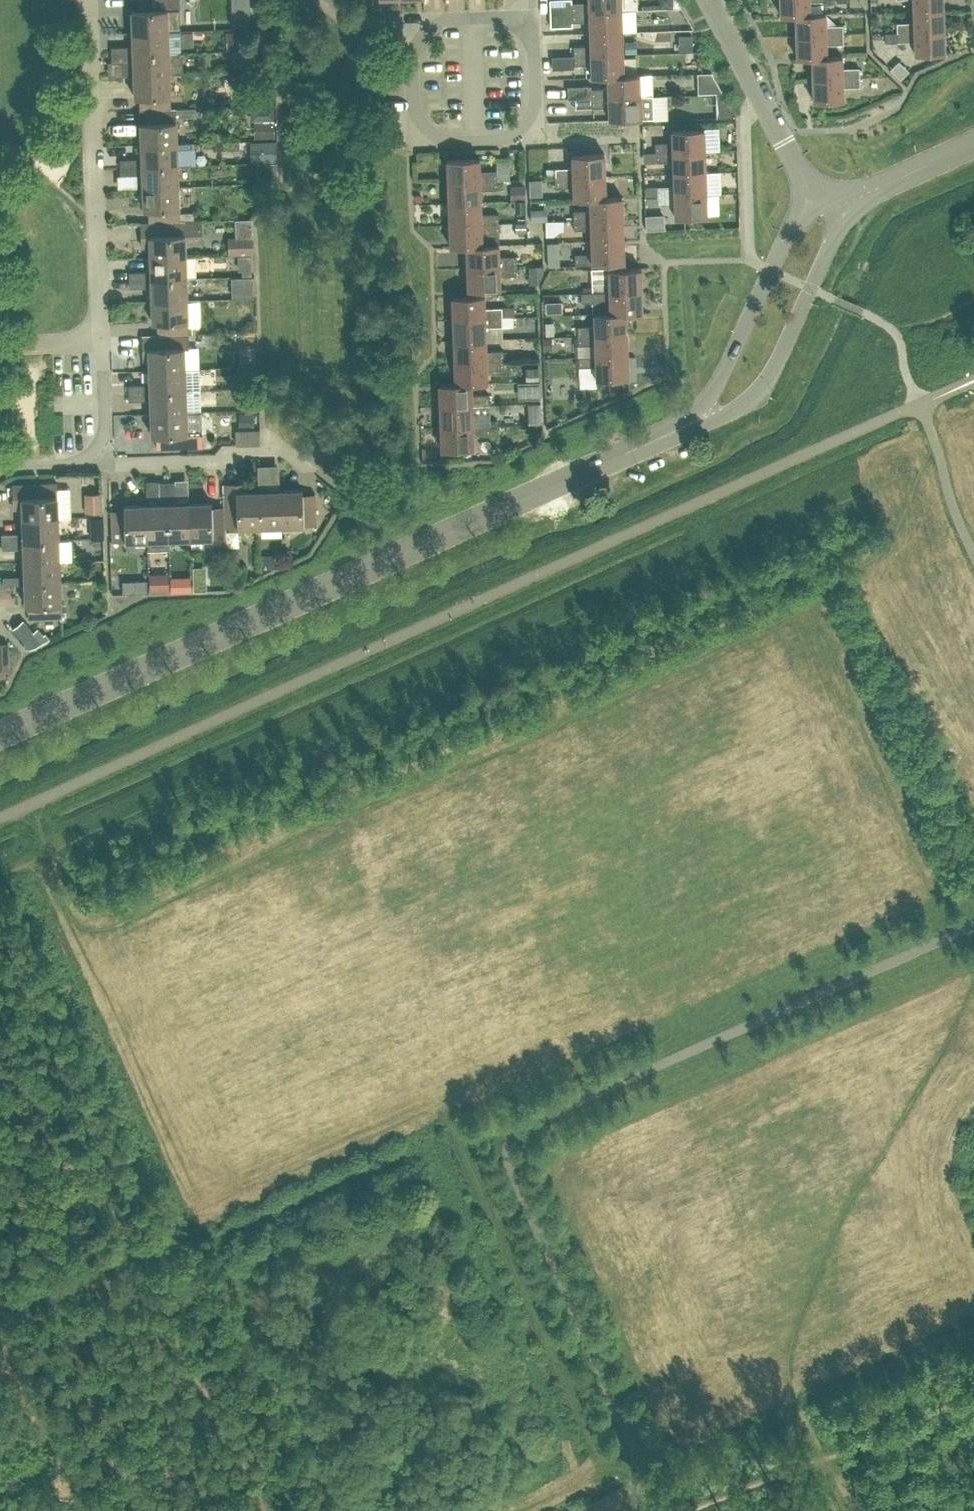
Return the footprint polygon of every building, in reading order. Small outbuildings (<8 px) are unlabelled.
[(132,32),(168,30),(181,30),(180,22),(180,2),(179,0),(136,0),(136,9),(132,9),(132,32)] [(572,12),(621,10),(621,0),(589,0),(589,2),(571,2),(571,0),(549,0),(550,12),(572,12)] [(780,15),(795,14),(810,13),(810,1),(827,1),(827,0),(780,0),(780,15)] [(913,9),(943,8),(943,0),(913,0),(913,9)] [(914,22),(897,22),(897,31),(944,30),(943,8),(913,9),(914,22)] [(250,10),(233,10),(234,27),(250,27),(250,10)] [(622,31),(621,10),(572,12),(550,12),(550,26),(572,26),(572,21),(589,21),(590,33),(622,31)] [(843,34),(843,24),(826,25),(825,12),(810,13),(795,14),(796,35),(843,34)] [(660,39),(659,23),(647,24),(648,39),(660,39)] [(169,52),(168,30),(132,32),(133,53),(169,52)] [(915,53),(945,52),(944,30),(897,31),(897,41),(914,41),(915,53)] [(590,45),(573,45),(574,55),(623,53),(622,31),(590,33),(590,45)] [(826,44),(843,43),(843,34),(796,35),(797,58),(812,57),(812,56),(827,56),(827,55),(826,44)] [(111,46),(112,54),(128,53),(128,46),(111,46)] [(134,65),(134,75),(170,74),(170,73),(184,72),(183,52),(169,52),(133,53),(128,53),(112,54),(112,62),(125,61),(125,65),(134,65)] [(607,75),(624,75),(624,74),(623,53),(574,55),(552,56),(552,69),(574,68),(574,64),(591,64),(591,77),(607,76),(607,75)] [(842,67),(842,55),(827,55),(827,56),(812,56),(812,57),(812,78),(859,76),(859,67),(842,67)] [(716,93),(722,93),(711,71),(704,71),(698,71),(699,94),(716,93)] [(591,85),(567,86),(568,98),(575,98),(591,98),(641,96),(640,73),(636,73),(624,74),(624,75),(607,75),(607,76),(608,87),(591,88),(591,85)] [(134,75),(135,97),(139,97),(140,110),(145,110),(145,109),(171,108),(170,74),(134,75)] [(812,78),(813,100),(843,99),(843,87),(860,86),(859,76),(812,78)] [(591,98),(575,98),(575,108),(592,107),(608,106),(609,119),(626,118),(642,118),(653,118),(652,95),(641,96),(591,98)] [(196,107),(176,108),(171,108),(145,109),(145,110),(145,122),(140,122),(141,144),(177,143),(176,117),(197,116),(196,107)] [(672,142),(655,142),(655,152),(705,150),(704,128),(672,129),(672,142)] [(141,144),(142,166),(178,164),(192,164),(191,142),(177,143),(141,144)] [(644,152),(655,151),(655,142),(644,143),(644,152)] [(673,173),(706,172),(705,150),(655,152),(656,161),(673,161),(673,173)] [(648,162),(656,161),(655,152),(644,152),(644,156),(648,156),(648,162)] [(573,167),(556,167),(556,177),(605,175),(604,153),(572,154),(573,167)] [(479,157),(447,158),(448,181),(497,179),(497,170),(480,170),(479,157)] [(120,159),(120,167),(137,166),(137,158),(120,159)] [(257,162),(257,180),(277,180),(277,162),(257,162)] [(142,166),(143,187),(179,186),(178,164),(142,166)] [(120,167),(121,174),(138,174),(137,166),(120,167)] [(657,195),(706,193),(706,172),(673,173),(674,185),(657,185),(657,194),(657,195)] [(556,187),(573,186),(574,199),(590,198),(590,197),(606,197),(606,196),(605,175),(556,177),(556,187)] [(481,189),(498,189),(497,179),(448,181),(449,202),(481,201),(481,189)] [(530,180),(530,196),(542,195),(541,179),(530,180)] [(657,194),(657,185),(648,186),(645,189),(646,195),(657,194)] [(153,222),(142,222),(149,222),(154,222),(180,221),(185,221),(195,220),(195,219),(194,212),(180,213),(179,186),(143,187),(144,210),(152,209),(153,222)] [(675,217),(707,215),(706,193),(657,195),(657,205),(674,204),(675,217)] [(590,209),(573,210),(573,220),(623,218),(622,196),(606,196),(606,197),(590,197),(590,198),(590,209)] [(498,213),(481,213),(481,201),(449,202),(449,224),(499,222),(498,213)] [(537,211),(537,227),(556,227),(556,211),(537,211)] [(663,216),(646,216),(646,230),(664,229),(663,216)] [(574,229),(591,229),(591,241),(624,240),(623,218),(573,220),(574,229)] [(143,245),(150,245),(150,257),(186,255),(186,243),(203,242),(202,219),(195,219),(195,220),(185,221),(180,221),(154,222),(149,222),(142,222),(143,245)] [(449,224),(450,246),(466,246),(466,245),(483,244),(482,244),(482,232),(499,232),(499,222),(449,224)] [(525,222),(514,223),(515,232),(526,231),(525,222)] [(512,245),(528,245),(528,235),(512,234),(512,245)] [(228,237),(229,254),(253,253),(253,236),(228,237)] [(575,253),(575,263),(624,262),(624,240),(591,241),(592,253),(575,253)] [(547,242),(548,263),(560,262),(559,242),(547,242)] [(516,265),(516,255),(499,256),(499,243),(482,244),(483,244),(466,245),(466,246),(467,267),(516,265)] [(187,277),(196,277),(195,255),(186,255),(150,257),(151,278),(187,277)] [(543,264),(528,265),(529,283),(537,282),(543,272),(543,264)] [(467,267),(468,289),(500,288),(500,275),(517,274),(516,265),(467,267)] [(609,281),(592,282),(592,291),(642,289),(641,267),(608,268),(609,281)] [(129,271),(129,279),(146,279),(146,271),(129,271)] [(188,299),(187,277),(151,278),(152,300),(188,299)] [(129,279),(130,287),(146,286),(146,279),(129,279)] [(642,289),(592,291),(582,292),(582,301),(592,301),(593,312),(594,312),(610,312),(626,312),(642,312),(642,289)] [(485,307),(484,294),(452,296),(453,318),(502,316),(502,306),(485,307)] [(152,300),(153,322),(157,322),(158,334),(184,334),(189,333),(188,299),(152,300)] [(542,302),(542,313),(568,313),(568,301),(542,302)] [(513,306),(502,306),(502,316),(514,316),(513,306)] [(594,325),(577,326),(577,335),(627,333),(626,312),(610,312),(594,312),(594,325)] [(485,326),(503,326),(502,316),(453,318),(454,339),(486,338),(485,326)] [(143,348),(149,348),(149,370),(185,368),(185,347),(189,347),(189,333),(184,334),(158,334),(142,335),(143,348)] [(577,335),(578,345),(595,344),(595,356),(628,355),(627,333),(577,335)] [(503,350),(486,350),(486,338),(454,339),(454,361),(504,359),(503,350)] [(596,379),(628,377),(628,355),(595,356),(578,356),(579,367),(596,366),(596,379)] [(487,370),(504,369),(504,359),(454,361),(455,382),(455,383),(471,382),(471,383),(488,382),(487,370)] [(539,367),(530,368),(530,380),(539,379),(539,367)] [(200,389),(199,368),(185,368),(149,370),(150,391),(200,389)] [(526,381),(526,398),(540,398),(540,381),(526,381)] [(489,404),(489,394),(472,394),(471,383),(471,382),(455,383),(455,382),(439,383),(440,405),(472,404),(472,405),(489,404)] [(128,384),(129,392),(145,391),(145,384),(128,384)] [(187,411),(200,411),(200,389),(150,391),(151,413),(187,411)] [(129,392),(129,400),(146,399),(145,391),(129,392)] [(540,402),(528,403),(529,423),(541,422),(540,402)] [(490,425),(490,415),(473,416),(472,405),(472,404),(440,405),(441,426),(490,425)] [(151,413),(152,435),(156,435),(157,447),(188,446),(187,411),(151,413)] [(254,435),(253,420),(228,421),(229,436),(254,435)] [(473,435),(490,434),(490,425),(441,426),(441,449),(474,448),(473,435)] [(266,468),(258,468),(258,485),(266,485),(266,468)] [(146,503),(148,539),(148,549),(169,548),(169,538),(168,503),(168,498),(167,481),(159,481),(160,497),(157,501),(157,503),(146,503)] [(175,481),(167,481),(168,498),(175,498),(175,481)] [(14,508),(22,508),(23,518),(58,517),(57,482),(13,484),(14,508)] [(247,483),(223,484),(224,505),(225,527),(260,526),(259,490),(247,490),(247,483)] [(281,525),(316,524),(315,493),(303,493),(303,488),(280,489),(281,525)] [(259,490),(260,526),(281,525),(280,489),(259,490)] [(102,492),(85,493),(85,512),(103,512),(102,492)] [(212,510),(212,501),(189,502),(191,538),(203,537),(203,548),(226,547),(225,527),(224,505),(224,510),(212,510)] [(168,503),(169,538),(191,538),(189,502),(168,503)] [(112,509),(113,540),(148,539),(146,503),(124,504),(124,509),(112,509)] [(59,539),(58,517),(23,518),(23,540),(59,539)] [(2,533),(2,541),(19,540),(18,532),(2,533)] [(24,561),(60,560),(59,539),(23,540),(24,561)] [(2,541),(2,549),(19,548),(19,540),(2,541)] [(25,583),(61,582),(60,560),(24,561),(25,583)] [(151,590),(171,590),(170,575),(170,572),(151,573),(151,590)] [(191,574),(170,575),(171,590),(191,589),(191,574)] [(3,576),(3,584),(20,583),(20,575),(3,576)] [(206,578),(195,579),(195,589),(206,589),(206,578)] [(133,579),(133,592),(146,592),(145,579),(133,579)] [(28,618),(62,617),(61,582),(25,583),(26,605),(28,605),(28,618)] [(30,648),(48,638),(38,627),(34,631),(24,618),(13,628),(30,648)] [(5,677),(4,671),(9,671),(8,644),(0,645),(0,677),(5,677)]
